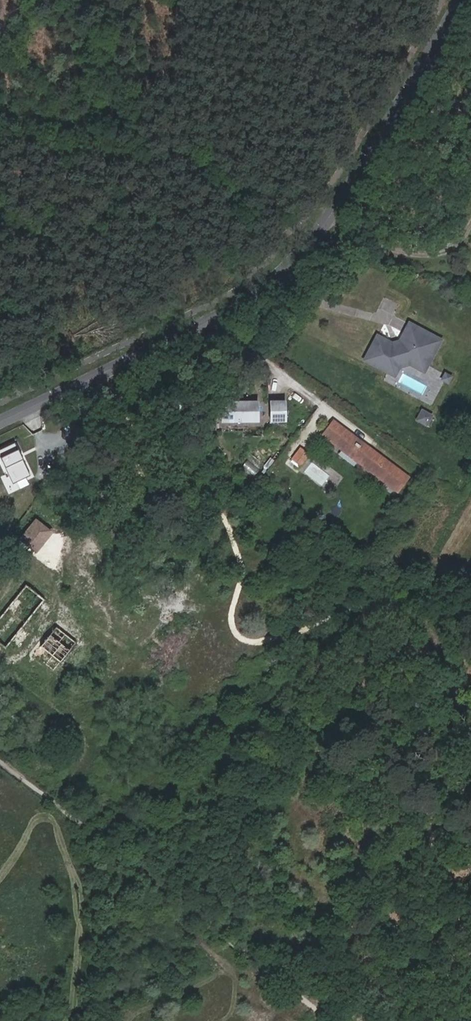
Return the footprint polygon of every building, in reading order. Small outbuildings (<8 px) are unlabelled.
[(412,358),(423,338),(417,334),(407,352),(397,354),(383,347),(380,353),(396,361),(412,358)] [(396,361),(380,353),(370,370),(400,386),(405,377),(415,375),(430,383),(447,351),(423,338),(412,358),(396,361)] [(408,390),(415,375),(405,377),(400,386),(408,390)] [(265,404),(230,405),(230,422),(265,422),(265,404)] [(291,405),(279,405),(278,422),(291,422),(291,405)] [(418,420),(431,425),(436,412),(423,407),(418,420)] [(436,435),(429,429),(423,436),(430,442),(436,435)] [(342,433),(332,445),(406,502),(416,489),(344,433),(342,433)] [(15,482),(33,475),(20,441),(2,447),(15,482)] [(318,467),(307,459),(297,471),(307,480),(318,467)] [(20,539),(39,554),(57,531),(39,516),(20,539)] [(22,587),(38,600),(42,595),(27,583),(22,587)] [(59,610),(26,650),(36,657),(68,618),(59,610)] [(50,665),(70,680),(91,651),(84,644),(88,639),(84,636),(77,631),(50,665)]
